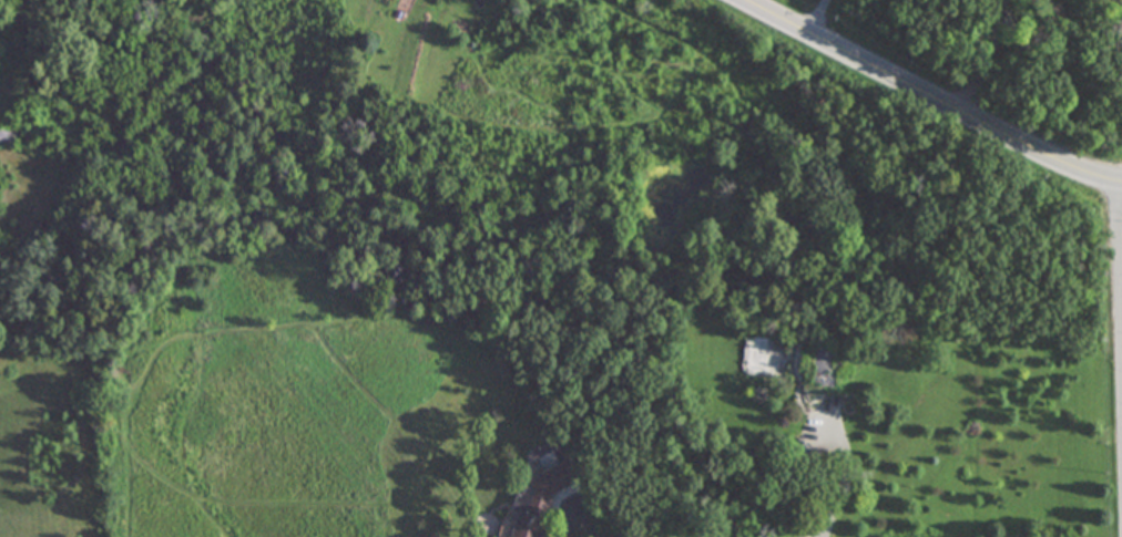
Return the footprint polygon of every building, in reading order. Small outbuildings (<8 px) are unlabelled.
[(12,143),(13,128),(0,128),(0,143),(12,143)] [(514,485),(503,536),(537,536),(547,492),(514,485)]
